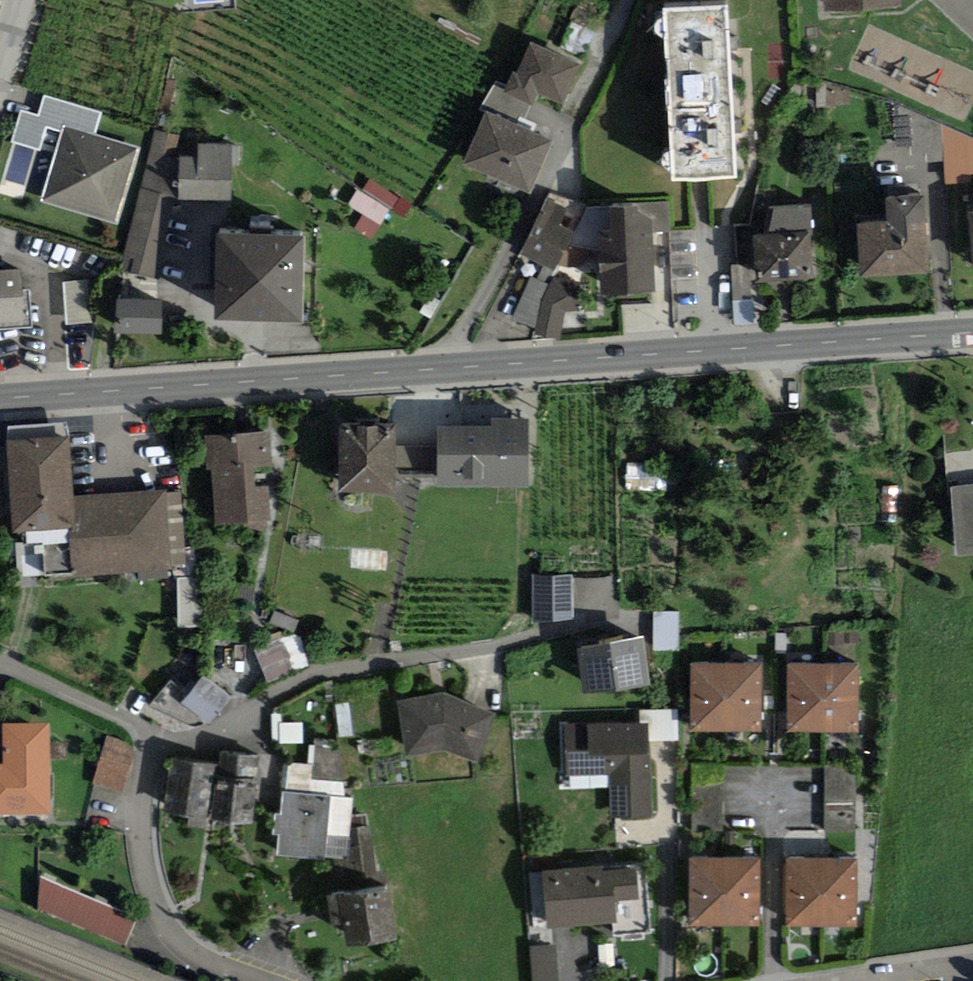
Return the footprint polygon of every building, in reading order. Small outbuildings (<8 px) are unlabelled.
[(825,12),(900,6),(900,0),(824,0),(825,12)] [(726,6),(664,9),(668,90),(730,87),(726,6)] [(532,105),(538,93),(563,104),(580,64),(531,43),(517,73),(513,72),(507,86),(504,93),(530,104),(532,105)] [(520,127),(530,104),(504,93),(507,86),(497,81),(481,108),(486,111),(520,127)] [(734,176),(730,87),(668,90),(672,179),(734,176)] [(101,113),(44,96),(38,116),(21,112),(13,142),(41,150),(47,127),(63,131),(64,127),(95,136),(101,113)] [(520,127),(486,111),(462,163),(530,194),(552,141),(520,127)] [(95,136),(64,127),(63,131),(42,203),(117,225),(140,149),(95,136)] [(181,138),(155,131),(140,188),(167,194),(181,138)] [(179,200),(232,201),(233,146),(198,145),(198,157),(180,156),(179,200)] [(400,198),(370,178),(362,190),(392,210),(400,198)] [(176,196),(167,194),(140,188),(121,270),(156,278),(176,196)] [(380,225),(389,210),(357,190),(348,205),(363,214),(380,225)] [(860,278),(929,273),(923,196),(886,199),(888,223),(856,225),(860,278)] [(400,198),(392,210),(404,217),(412,205),(400,198)] [(547,199),(519,253),(553,271),(573,232),(560,225),(568,209),(547,199)] [(596,206),(601,296),(656,293),(653,233),(669,232),(668,203),(596,206)] [(770,207),(765,235),(809,231),(809,235),(813,235),(810,204),(770,207)] [(371,239),(380,225),(363,214),(354,229),(371,239)] [(757,284),(813,278),(809,235),(809,231),(765,235),(753,236),(757,284)] [(304,236),(217,235),(215,322),(302,323),(304,236)] [(753,324),(749,263),(730,264),(734,325),(753,324)] [(32,328),(29,289),(21,289),(19,269),(0,271),(0,330),(32,328)] [(555,276),(549,285),(540,303),(535,328),(533,332),(559,340),(567,310),(577,308),(575,283),(555,276)] [(549,285),(529,277),(510,319),(535,328),(540,303),(549,285)] [(92,322),(89,280),(62,282),(66,324),(92,322)] [(161,299),(116,298),(116,334),(161,335),(161,299)] [(438,427),(438,487),(529,487),(529,418),(492,418),(492,427),(438,427)] [(394,495),(396,425),(340,423),(339,494),(394,495)] [(271,432),(203,435),(205,470),(212,470),(215,526),(267,523),(265,467),(273,467),(271,432)] [(166,490),(72,496),(68,436),(7,440),(13,532),(42,530),(46,575),(72,572),(73,576),(171,570),(171,567),(167,493),(166,490)] [(433,461),(433,444),(400,445),(400,463),(433,461)] [(405,476),(437,477),(437,465),(405,464),(405,476)] [(951,487),(956,556),(972,555),(972,485),(951,487)] [(181,493),(167,493),(171,567),(185,566),(181,493)] [(573,619),(572,575),(532,576),(532,623),(573,619)] [(202,626),(202,579),(177,579),(177,626),(202,626)] [(298,619),(275,610),(270,623),(293,632),(298,619)] [(679,611),(653,611),(653,650),(680,650),(679,611)] [(296,634),(254,650),(266,681),(308,665),(296,634)] [(583,694),(650,684),(644,635),(577,650),(583,694)] [(726,731),(727,662),(691,661),(690,731),(726,731)] [(761,732),(762,663),(727,662),(726,731),(761,732)] [(822,732),(823,663),(788,662),(787,732),(822,732)] [(857,732),(858,663),(823,663),(822,732),(857,732)] [(210,725),(232,698),(204,675),(182,701),(210,725)] [(478,763),(494,714),(444,692),(398,701),(405,758),(442,751),(478,763)] [(350,702),(336,704),(339,736),(353,734),(350,702)] [(303,743),(303,722),(281,723),(281,714),(271,715),(272,739),(279,739),(279,744),(303,743)] [(2,765),(0,765),(0,815),(3,815),(50,814),(49,723),(2,723),(2,765)] [(651,818),(648,723),(564,726),(566,776),(610,774),(612,820),(651,818)] [(107,736),(93,784),(124,794),(134,760),(128,743),(107,736)] [(343,797),(348,741),(315,738),(314,744),(310,744),(308,766),(286,764),(284,792),(343,797)] [(255,824),(262,756),(220,752),(213,820),(255,824)] [(164,814),(207,820),(215,766),(172,759),(164,814)] [(823,832),(855,832),(855,764),(824,764),(823,832)] [(351,818),(353,798),(343,797),(284,792),(280,814),(275,814),(273,833),(279,834),(277,855),(333,860),(338,879),(375,873),(367,816),(351,818)] [(722,925),(723,858),(690,858),(689,925),(722,925)] [(759,925),(760,858),(723,858),(722,925),(759,925)] [(822,926),(822,859),(787,859),(786,926),(822,926)] [(856,926),(856,859),(822,859),(822,926),(856,926)] [(636,868),(602,871),(602,867),(542,871),(547,929),(616,923),(614,902),(638,900),(636,868)] [(38,910),(125,945),(137,918),(41,877),(38,910)] [(397,940),(390,889),(329,899),(333,928),(342,927),(346,947),(397,940)] [(556,945),(530,946),(532,980),(558,980),(556,945)]
